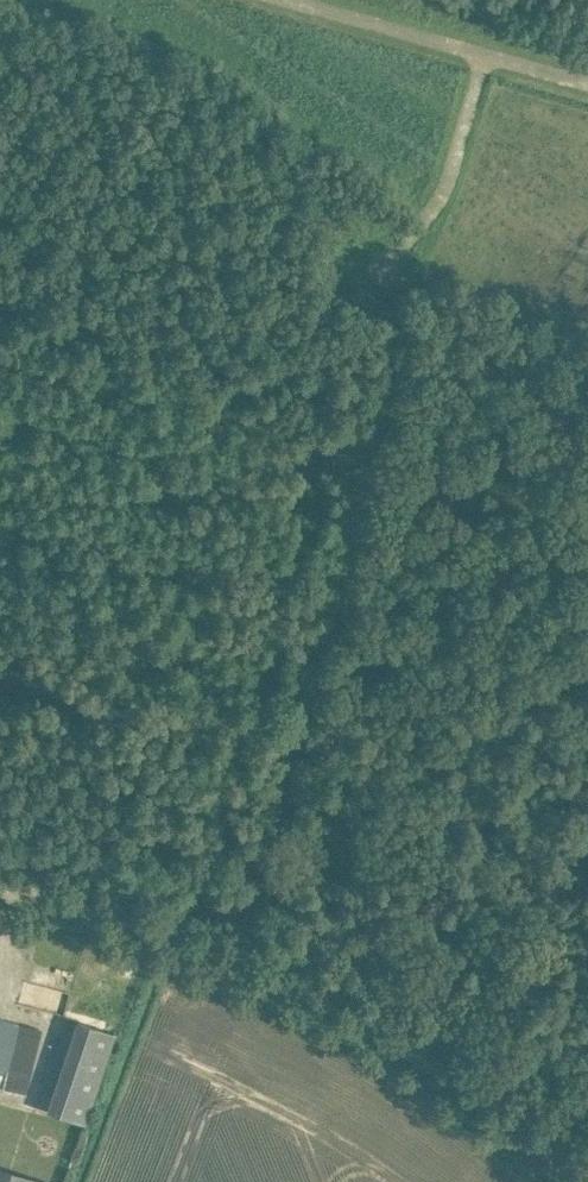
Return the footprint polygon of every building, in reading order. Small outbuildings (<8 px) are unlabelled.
[(77,1018),(44,1108),(83,1121),(115,1032),(77,1018)] [(7,1074),(4,1086),(26,1092),(41,1029),(0,1019),(0,1072),(7,1074)] [(53,1179),(0,1164),(0,1181),(52,1181),(53,1179)]
